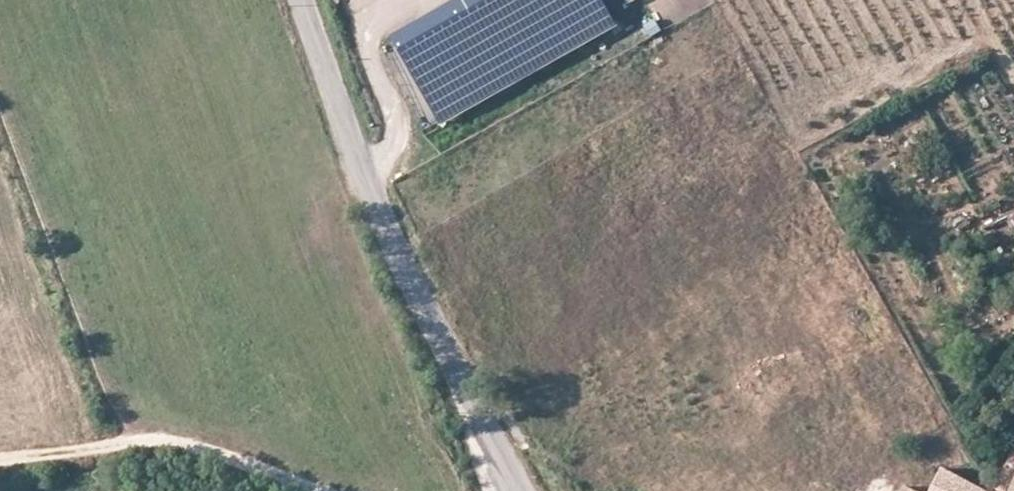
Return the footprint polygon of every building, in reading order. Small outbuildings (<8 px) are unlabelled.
[(400,44),(447,127),(620,28),(604,0),(477,0),(400,44)] [(998,490),(1013,490),(1013,459),(998,490)] [(945,471),(935,490),(983,490),(945,471)]
